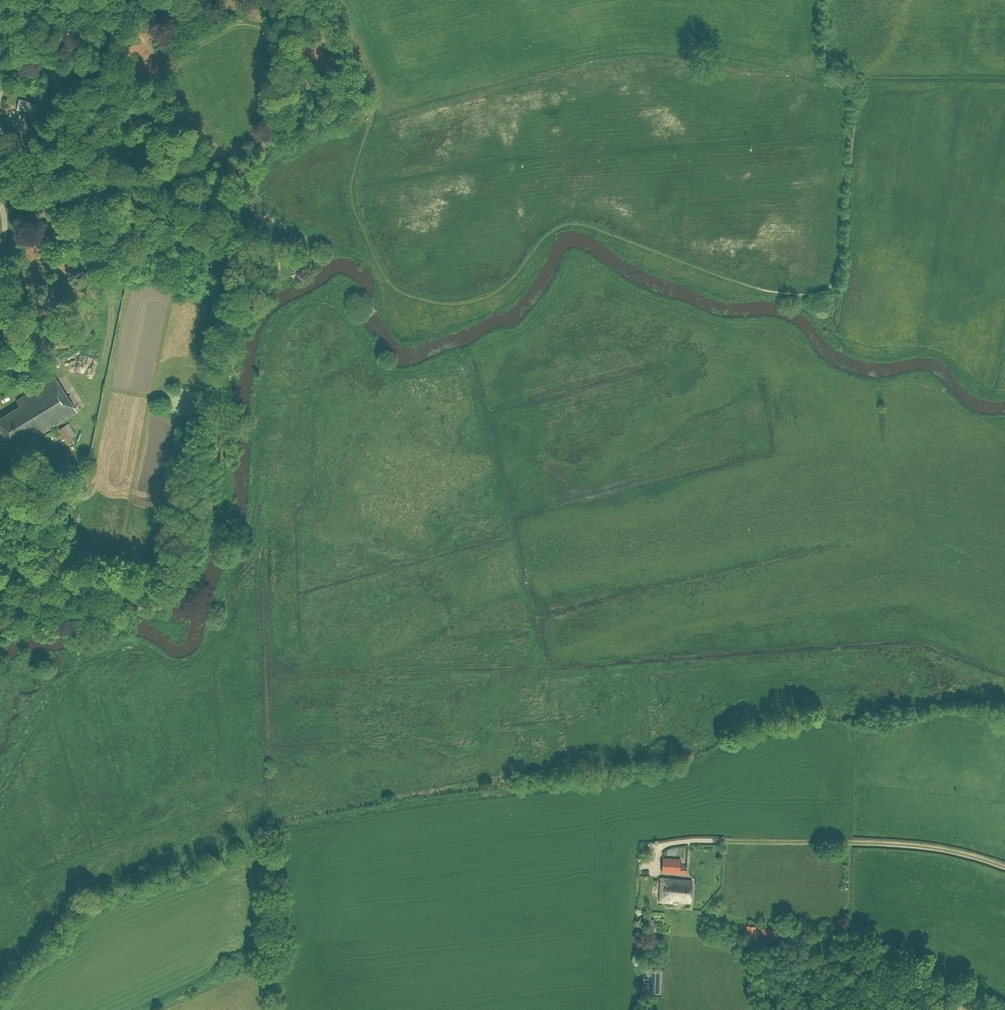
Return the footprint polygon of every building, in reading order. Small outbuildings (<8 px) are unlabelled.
[(16,108),(28,111),(36,113),(38,104),(19,99),(16,108)] [(77,412),(55,376),(16,400),(20,406),(0,418),(0,428),(11,445),(35,430),(38,435),(77,412)] [(62,422),(56,425),(64,440),(70,437),(62,422)] [(685,865),(680,865),(680,859),(663,858),(661,871),(685,873),(685,865)] [(655,869),(653,862),(645,863),(646,870),(655,869)] [(690,901),(691,879),(660,877),(659,901),(671,902),(672,899),(690,901)] [(801,943),(802,935),(780,933),(780,931),(749,928),(748,938),(758,939),(759,938),(779,939),(779,941),(801,943)] [(658,976),(657,997),(665,998),(666,976),(658,976)]
